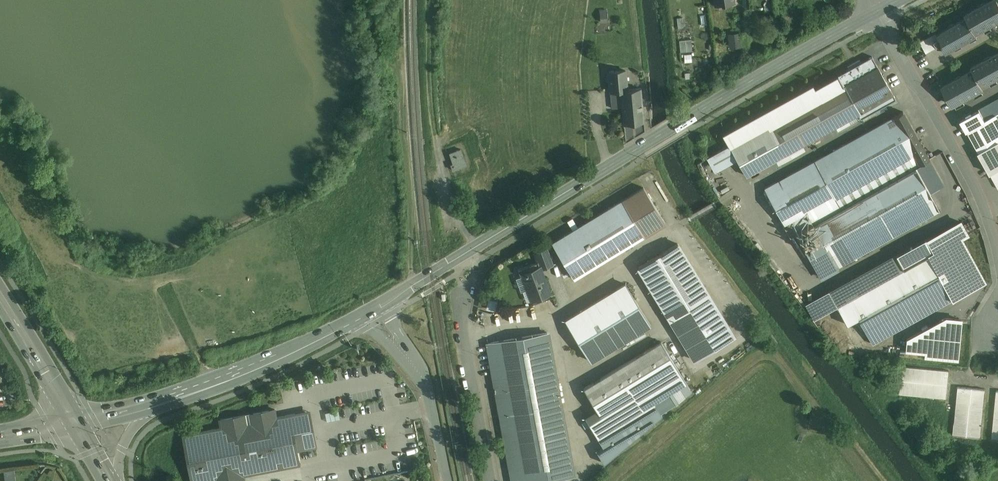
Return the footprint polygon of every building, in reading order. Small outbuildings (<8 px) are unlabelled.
[(966,15),(967,17),(976,33),(997,20),(997,0),(992,0),(966,15)] [(611,20),(610,9),(601,10),(602,21),(611,20)] [(967,17),(936,34),(941,44),(946,52),(955,48),(954,46),(960,42),(961,44),(970,39),(969,38),(975,34),(976,36),(977,35),(976,33),(967,17)] [(935,33),(920,42),(925,52),(941,44),(936,34),(935,33)] [(740,34),(729,35),(729,38),(732,38),(733,47),(741,46),(740,34)] [(691,39),(679,40),(680,52),(692,51),(691,39)] [(972,67),(973,69),(982,85),(997,76),(997,52),(972,67)] [(844,86),(878,67),(872,56),(838,75),(844,86)] [(770,127),(768,124),(730,146),(737,160),(747,176),(776,160),(802,145),(858,114),(861,119),(896,99),(878,67),(844,86),(770,127)] [(973,69),(942,87),(952,105),(983,88),(982,85),(973,69)] [(625,70),(609,71),(609,73),(608,75),(608,79),(610,81),(611,91),(621,90),(622,107),(621,90),(627,89),(625,70)] [(768,124),(770,127),(844,86),(838,75),(815,88),(813,84),(722,135),(729,146),(730,146),(768,124)] [(627,89),(621,90),(622,107),(624,123),(644,121),(641,88),(627,89)] [(389,94),(377,94),(377,102),(389,101),(389,94)] [(980,110),(985,120),(996,114),(997,117),(997,99),(980,110)] [(980,110),(961,120),(967,131),(968,130),(986,120),(985,120),(980,110)] [(392,130),(390,112),(382,113),(383,125),(377,125),(378,131),(392,130)] [(903,112),(823,156),(850,203),(915,167),(929,159),(903,112)] [(996,114),(985,120),(986,120),(968,130),(980,152),(997,142),(997,117),(996,114)] [(980,152),(979,153),(990,173),(997,169),(997,142),(980,152)] [(802,145),(776,160),(779,165),(805,151),(802,145)] [(715,173),(737,160),(730,146),(729,146),(707,158),(715,173)] [(460,149),(449,153),(453,164),(451,165),(453,170),(466,166),(460,149)] [(850,203),(823,156),(764,189),(784,224),(789,222),(806,212),(812,224),(795,233),(809,258),(826,248),(837,268),(940,211),(915,167),(850,203)] [(644,187),(553,243),(574,278),(665,222),(644,187)] [(806,212),(789,222),(795,233),(812,224),(806,212)] [(927,240),(934,252),(928,255),(953,300),(985,282),(960,237),(966,234),(959,221),(927,240)] [(927,240),(896,256),(903,269),(928,255),(934,252),(927,240)] [(735,336),(678,243),(639,267),(695,360),(735,336)] [(837,268),(826,248),(809,258),(818,273),(824,275),(837,268)] [(547,249),(540,251),(545,263),(552,260),(547,249)] [(545,263),(540,251),(535,253),(541,268),(553,264),(552,260),(545,263)] [(903,269),(848,299),(866,331),(873,344),(953,300),(928,255),(903,269)] [(896,256),(829,293),(836,306),(848,299),(903,269),(896,256)] [(538,261),(518,269),(520,276),(523,275),(541,268),(538,261)] [(541,268),(523,275),(528,289),(532,288),(535,297),(532,298),(532,299),(550,292),(544,276),(542,277),(539,270),(541,269),(541,268)] [(523,275),(520,276),(516,278),(521,291),(523,290),(528,289),(523,275)] [(626,284),(566,320),(591,361),(614,347),(624,341),(651,325),(626,284)] [(532,288),(528,289),(523,290),(527,301),(532,299),(532,298),(535,297),(532,288)] [(829,293),(807,305),(815,318),(836,306),(829,293)] [(496,309),(497,299),(490,298),(489,309),(496,309)] [(958,360),(961,320),(946,318),(907,340),(906,351),(926,353),(925,357),(958,360)] [(488,343),(513,480),(543,480),(565,477),(573,476),(563,420),(547,332),(488,343)] [(661,341),(584,388),(597,410),(585,417),(597,437),(670,393),(687,383),(661,341)] [(624,341),(614,347),(618,352),(627,346),(624,341)] [(949,371),(901,367),(899,394),(947,398),(949,371)] [(687,383),(670,393),(676,404),(691,391),(687,383)] [(985,389),(958,387),(953,435),(980,437),(985,389)] [(670,393),(597,437),(604,448),(597,452),(604,464),(662,415),(660,413),(676,404),(670,393)] [(248,415),(248,414),(247,415),(234,418),(234,417),(233,417),(233,418),(221,420),(220,420),(222,428),(217,429),(217,428),(216,429),(217,429),(208,431),(207,430),(207,431),(198,433),(198,432),(197,432),(197,433),(184,435),(183,435),(192,480),(212,480),(214,480),(244,480),(243,475),(299,464),(296,449),(311,447),(311,446),(316,445),(309,411),(304,412),(284,415),(284,416),(276,417),(275,410),(275,409),(274,409),(274,410),(262,412),(261,412),(248,415)] [(6,480),(17,480),(16,469),(6,470),(6,480)]
